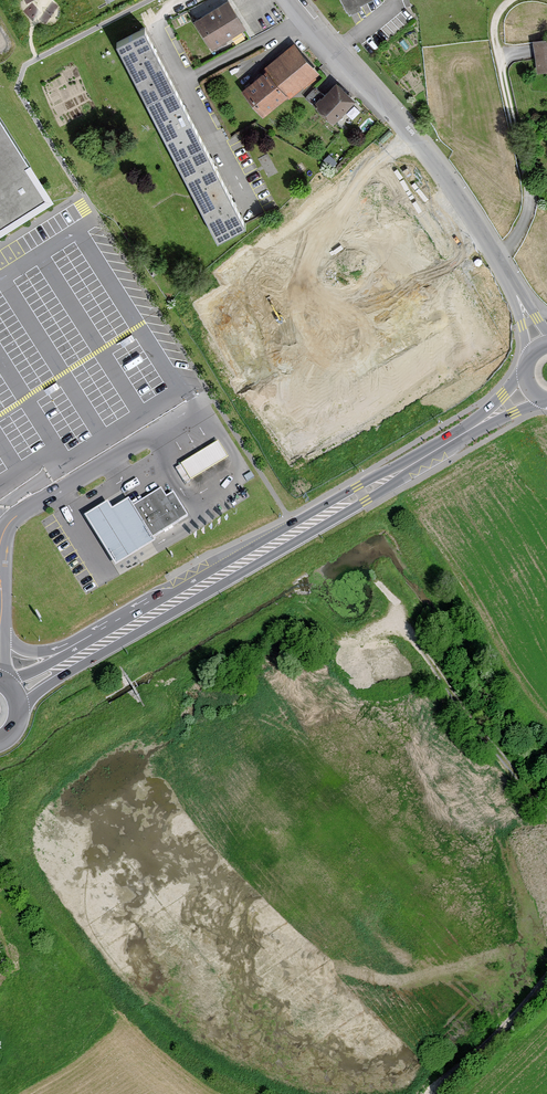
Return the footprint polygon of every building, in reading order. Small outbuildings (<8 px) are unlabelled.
[(238,0),(233,0),(205,20),(224,47),(255,24),(238,0)] [(350,8),(363,2),(362,0),(346,0),(350,8)] [(246,221),(144,25),(116,40),(218,235),(246,221)] [(528,42),(532,72),(546,70),(546,40),(528,42)] [(316,76),(290,44),(258,70),(259,72),(234,92),(256,118),(283,96),(286,100),(316,76)] [(350,102),(331,83),(308,106),(328,125),(350,102)] [(45,203),(0,131),(0,230),(45,203)] [(176,465),(186,481),(230,456),(220,440),(176,465)] [(161,489),(132,507),(151,537),(186,514),(173,493),(166,497),(161,489)] [(85,517),(115,566),(154,542),(151,537),(132,507),(128,500),(111,510),(107,503),(85,517)]
